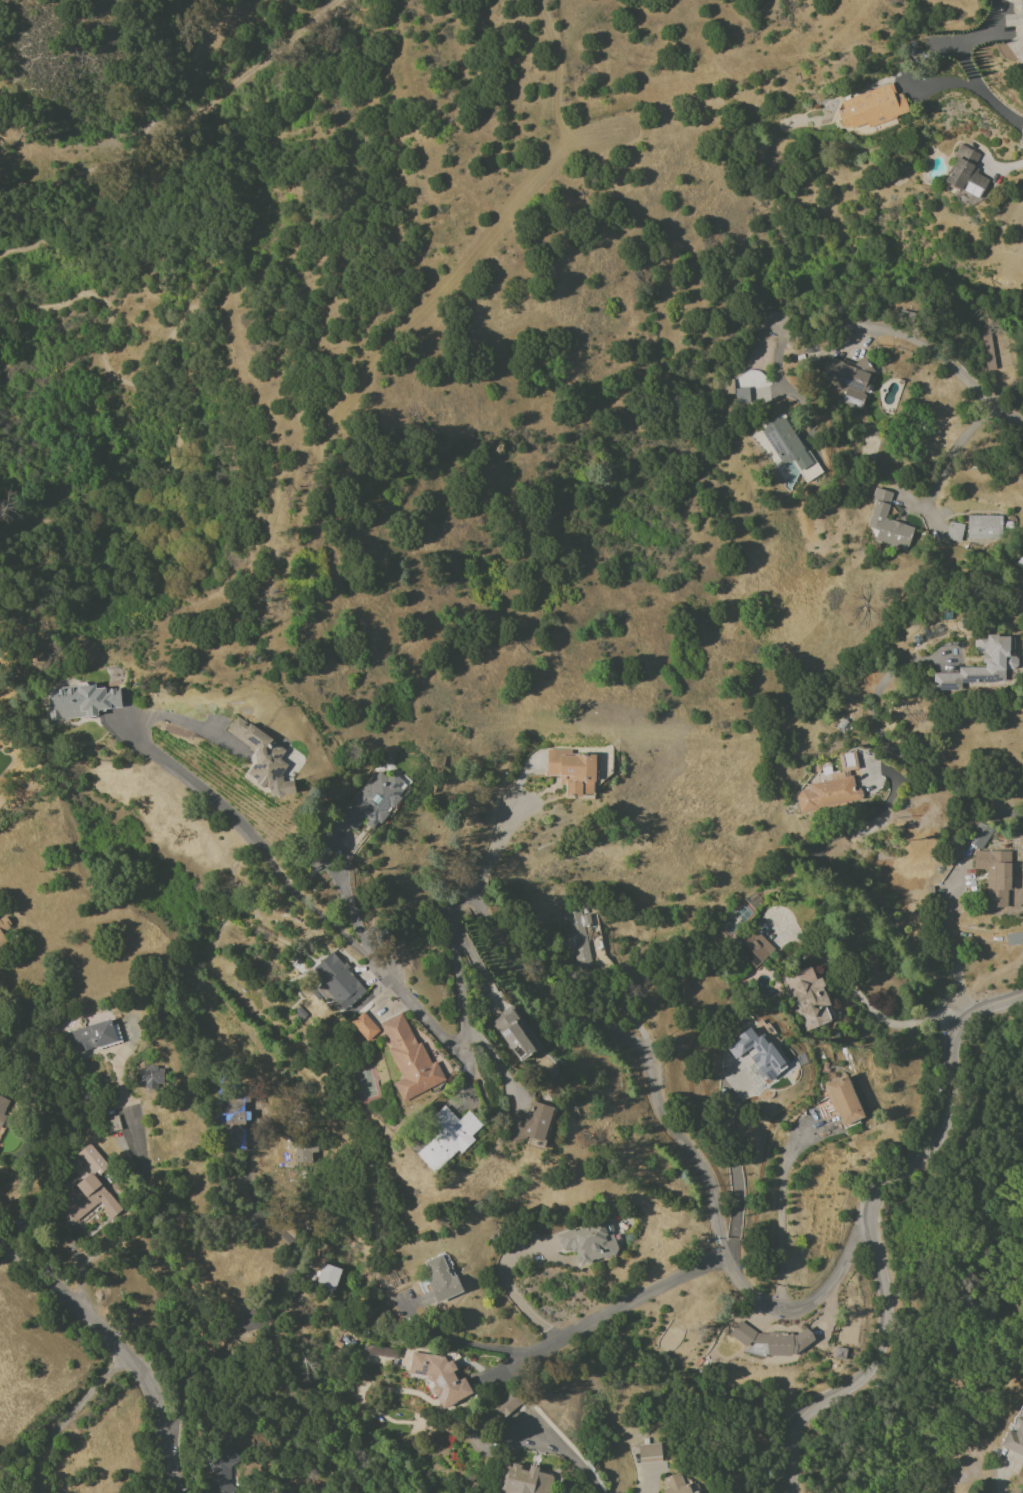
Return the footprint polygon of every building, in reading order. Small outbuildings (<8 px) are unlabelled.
[(1016,5),(1005,0),(1022,0),(1022,64),(1022,65),(1009,45),(1019,38),(1018,27),(1009,28),(1008,16),(1017,15),(1016,5)] [(846,129),(841,113),(847,111),(844,103),(892,86),(892,85),(895,84),(900,97),(904,95),(906,100),(907,100),(912,113),(899,118),(900,119),(872,130),(870,125),(855,131),(854,128),(850,130),(846,129)] [(943,183),(964,145),(979,154),(971,168),(979,172),(977,176),(989,183),(978,203),(943,183)] [(1015,237),(1022,222),(1022,241),(1015,237)] [(987,370),(996,368),(989,330),(979,332),(987,370)] [(827,356),(834,359),(841,362),(842,358),(854,363),(865,357),(875,373),(868,376),(875,378),(871,387),(873,388),(871,395),(868,394),(861,410),(839,401),(843,392),(833,388),(835,382),(819,376),(827,356)] [(760,432),(768,420),(782,418),(802,448),(805,446),(821,472),(805,482),(790,461),(780,463),(760,432)] [(874,488),(892,493),(888,507),(894,509),(890,521),(913,528),(906,551),(873,541),(878,528),(867,524),(874,502),(870,501),(874,488)] [(967,516),(1000,515),(1000,540),(967,540),(967,516)] [(948,522),(964,524),(961,542),(945,539),(948,522)] [(1022,552),(1022,553),(1022,573),(1018,570),(1020,568),(1014,563),(1022,552)] [(932,673),(958,673),(958,667),(981,667),(981,653),(972,653),(972,633),(996,634),(996,636),(1008,636),(1008,654),(1012,654),(1016,659),(1016,665),(1011,669),(1003,669),(1003,681),(960,681),(960,690),(932,690),(932,673)] [(46,689),(94,684),(95,689),(104,688),(104,690),(119,688),(121,707),(96,710),(97,715),(49,720),(46,689)] [(281,772),(282,782),(293,781),(294,794),(270,797),(269,790),(264,787),(263,788),(254,783),(256,780),(245,773),(253,761),(257,755),(248,749),(249,747),(225,731),(235,716),(285,750),(278,759),(286,765),(281,772)] [(546,749),(571,749),(571,755),(599,755),(599,766),(594,766),(594,782),(592,782),(592,794),(581,794),(581,797),(564,797),(564,785),(558,785),(559,776),(545,776),(546,749)] [(797,806),(795,797),(800,790),(807,789),(806,785),(842,778),(837,753),(854,750),(859,775),(852,777),(854,788),(860,787),(863,800),(805,811),(797,806)] [(317,838),(335,816),(339,819),(354,800),(353,798),(366,781),(369,784),(378,772),(386,778),(391,772),(403,782),(398,787),(402,790),(397,796),(400,798),(379,825),(376,822),(371,829),(363,823),(366,819),(364,818),(353,831),(349,828),(337,843),(336,841),(330,848),(317,838)] [(979,820),(993,830),(979,850),(965,840),(979,820)] [(973,851),(1010,851),(1010,863),(1013,863),(1013,890),(1008,890),(1008,906),(987,906),(987,899),(986,899),(985,868),(973,868),(973,851)] [(565,913),(569,934),(562,935),(566,955),(573,953),(576,968),(591,965),(583,926),(590,925),(588,914),(580,915),(579,910),(565,913)] [(7,940),(0,945),(0,916),(4,914),(12,926),(2,934),(7,940)] [(753,970),(734,950),(754,929),(774,949),(753,970)] [(1005,933),(1006,945),(1022,944),(1022,933),(1005,933)] [(313,968),(331,952),(343,964),(345,962),(350,967),(346,970),(365,991),(343,1011),(320,985),(325,982),(313,968)] [(782,977),(791,998),(794,997),(799,1009),(796,1011),(805,1031),(830,1021),(829,1019),(834,1017),(821,987),(823,986),(820,977),(815,979),(810,966),(782,977)] [(489,1021),(511,1005),(541,1047),(519,1063),(489,1021)] [(350,1022),(362,1012),(378,1030),(366,1041),(350,1022)] [(379,1024),(391,1048),(387,1050),(402,1078),(393,1083),(403,1102),(445,1081),(434,1061),(431,1063),(420,1042),(417,1044),(401,1013),(379,1024)] [(66,1032),(110,1019),(116,1041),(73,1055),(66,1032)] [(724,1047),(736,1038),(735,1037),(748,1027),(756,1038),(762,1034),(786,1067),(767,1081),(764,1076),(760,1078),(754,1070),(760,1065),(757,1061),(754,1063),(749,1057),(755,1052),(751,1047),(734,1059),(724,1047)] [(138,1068),(145,1069),(145,1066),(156,1066),(156,1069),(164,1069),(164,1084),(138,1084),(138,1068)] [(824,1084),(844,1075),(862,1117),(842,1126),(824,1084)] [(9,1100),(0,1096),(0,1117),(9,1100)] [(531,1101),(554,1108),(542,1150),(525,1145),(526,1138),(511,1142),(506,1118),(528,1112),(531,1101)] [(443,1105),(457,1121),(468,1111),(481,1125),(470,1136),(474,1140),(457,1156),(453,1152),(431,1172),(415,1154),(438,1133),(426,1120),(443,1105)] [(76,1153),(88,1142),(103,1159),(90,1170),(76,1153)] [(312,1168),(311,1153),(316,1152),(316,1143),(295,1144),(295,1169),(312,1168)] [(90,1172),(122,1210),(111,1220),(96,1202),(73,1222),(56,1202),(90,1172)] [(555,1234),(581,1225),(582,1228),(603,1220),(603,1221),(607,1220),(610,1222),(613,1230),(610,1230),(617,1249),(614,1254),(604,1258),(603,1257),(579,1265),(578,1262),(576,1263),(574,1256),(576,1255),(575,1252),(571,1253),(569,1248),(563,1251),(560,1244),(559,1245),(555,1234)] [(423,1262),(431,1279),(427,1281),(437,1303),(462,1291),(455,1275),(450,1277),(439,1255),(423,1262)] [(322,1264),(341,1270),(333,1291),(315,1285),(322,1264)] [(739,1320),(755,1332),(755,1333),(767,1334),(767,1331),(791,1333),(791,1335),(795,1335),(804,1328),(813,1340),(795,1354),(791,1354),(790,1357),(766,1355),(766,1344),(751,1343),(750,1342),(745,1347),(729,1335),(739,1320)] [(397,1351),(366,1344),(362,1361),(393,1368),(397,1351)] [(426,1376),(408,1373),(411,1352),(444,1357),(447,1362),(451,1360),(456,1370),(452,1371),(457,1381),(463,1377),(472,1394),(442,1409),(430,1388),(433,1386),(431,1381),(429,1381),(427,1380),(426,1377),(426,1376)] [(520,1407),(511,1392),(482,1410),(491,1425),(520,1407)] [(1021,1416),(1015,1433),(1007,1430),(1000,1447),(1022,1457),(1022,1411),(1021,1416)] [(211,1460),(210,1492),(239,1492),(230,1485),(230,1467),(241,1458),(229,1444),(211,1460)] [(638,1445),(638,1463),(660,1462),(660,1444),(638,1445)] [(498,1492),(551,1492),(550,1492),(552,1475),(541,1474),(537,1467),(509,1464),(501,1468),(498,1492)] [(688,1485),(683,1486),(679,1473),(662,1478),(665,1489),(661,1490),(662,1492),(690,1492),(688,1485)]
